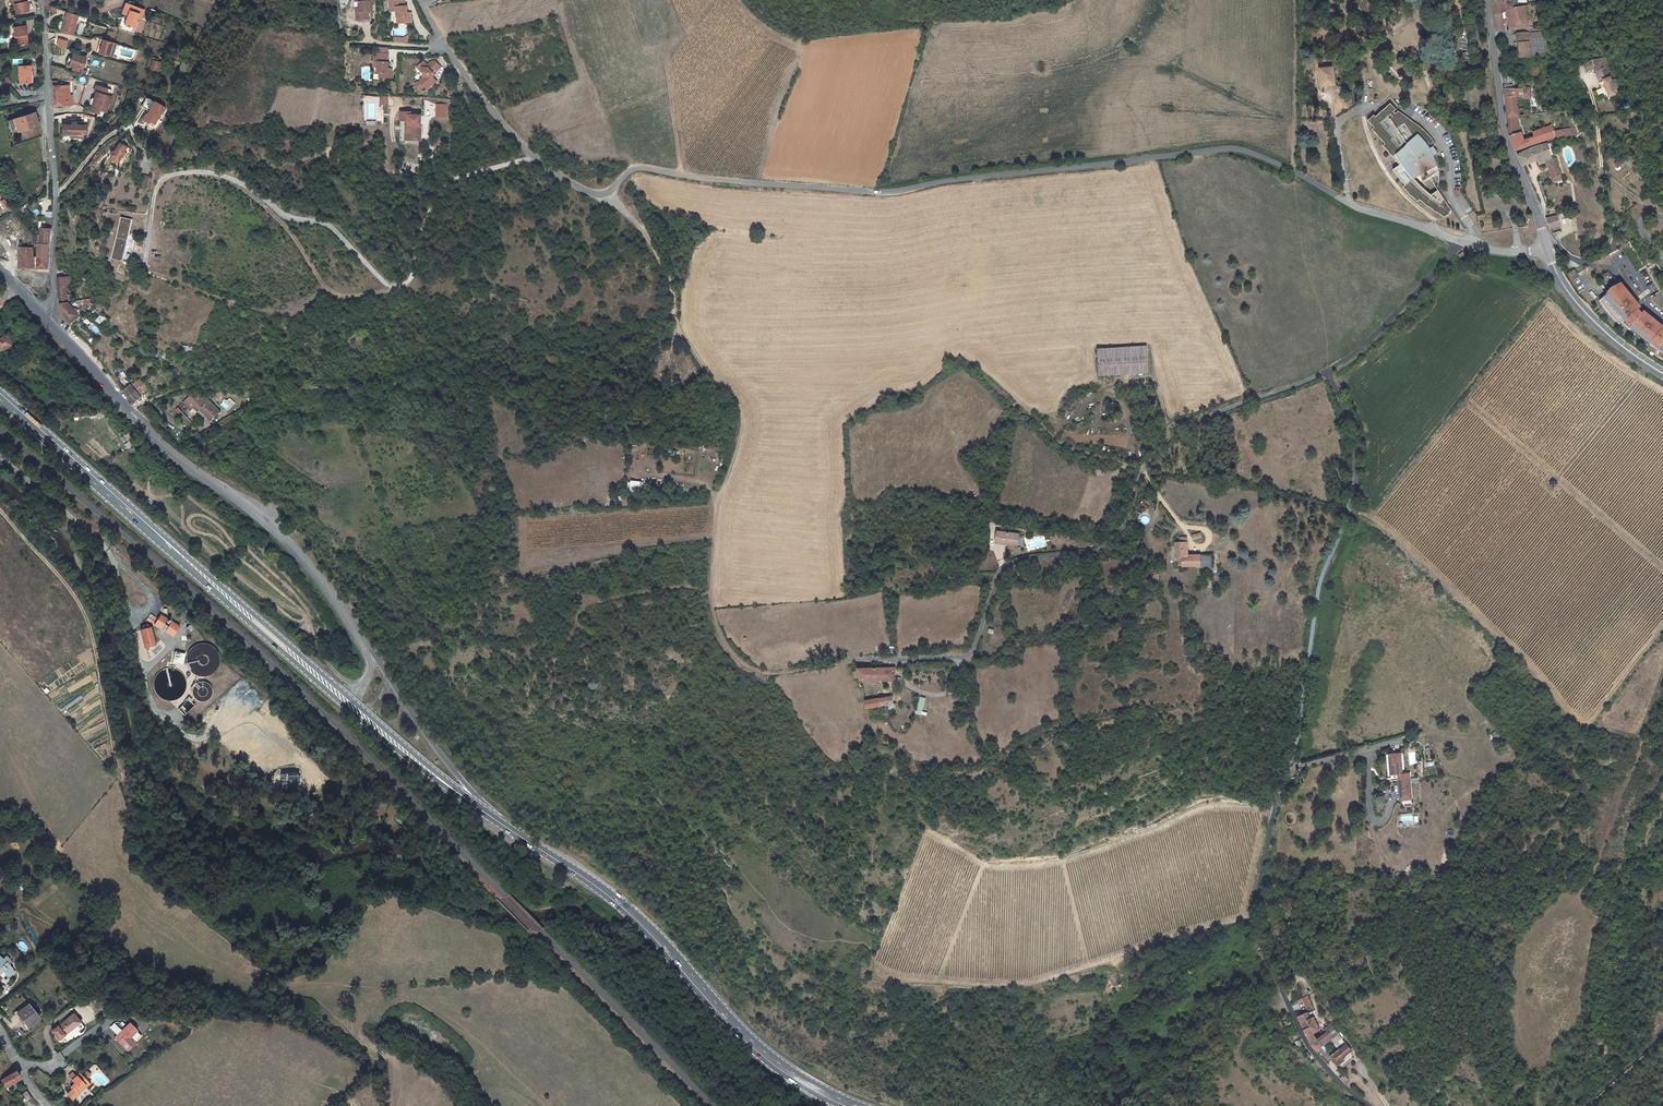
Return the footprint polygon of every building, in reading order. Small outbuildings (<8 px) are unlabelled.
[(16,4),(14,4),(16,13),(28,11),(26,2),(27,1),(27,0),(15,0),(16,4)] [(360,2),(359,2),(360,8),(360,12),(357,13),(357,20),(369,19),(369,12),(373,12),(372,1),(374,1),(374,0),(360,0),(360,2)] [(391,8),(397,7),(397,11),(398,24),(412,23),(412,16),(408,17),(408,13),(407,6),(406,6),(405,0),(390,0),(391,8)] [(1497,0),(1500,25),(1509,24),(1507,10),(1511,9),(1513,24),(1532,23),(1528,3),(1525,3),(1524,0),(1502,0),(1497,0)] [(123,11),(128,13),(137,16),(141,18),(141,17),(143,12),(144,10),(125,3),(123,11)] [(61,31),(73,34),(78,15),(67,11),(61,31)] [(137,16),(128,13),(124,24),(133,28),(137,16)] [(26,34),(25,25),(13,27),(15,40),(17,40),(18,46),(28,44),(27,37),(25,37),(24,34),(26,34)] [(1534,37),(1536,51),(1558,49),(1553,27),(1552,26),(1533,27),(1534,37)] [(1521,27),(1523,38),(1534,37),(1533,27),(1521,27)] [(57,37),(55,45),(66,48),(68,40),(57,37)] [(1534,37),(1523,38),(1525,52),(1528,51),(1536,51),(1534,37)] [(108,55),(112,42),(100,39),(97,49),(99,49),(98,53),(108,55)] [(116,43),(112,42),(108,55),(112,57),(116,43)] [(1596,53),(1591,56),(1594,62),(1601,59),(1606,73),(1609,72),(1615,89),(1621,87),(1615,69),(1607,51),(1596,53)] [(380,73),(379,78),(392,78),(392,73),(388,73),(389,69),(389,62),(388,62),(389,54),(378,53),(378,56),(374,56),(374,62),(378,62),(378,67),(378,72),(380,73)] [(86,57),(72,54),(71,58),(68,57),(66,65),(82,69),(86,57)] [(152,60),(150,69),(159,72),(161,62),(152,60)] [(415,85),(420,90),(424,86),(427,89),(436,81),(433,77),(433,74),(441,67),(436,61),(432,61),(428,65),(424,61),(420,65),(422,68),(422,72),(424,73),(424,77),(421,79),(420,82),(417,82),(415,85)] [(1321,81),(1334,79),(1332,61),(1320,63),(1321,81)] [(19,83),(29,82),(29,75),(31,75),(30,65),(18,66),(19,83)] [(8,85),(12,81),(7,76),(3,79),(8,85)] [(1509,82),(1513,111),(1523,110),(1538,109),(1537,103),(1522,104),(1519,92),(1533,91),(1533,83),(1509,82)] [(1602,94),(1611,91),(1608,82),(1600,84),(1602,94)] [(60,85),(52,85),(53,105),(67,104),(66,95),(61,95),(60,85)] [(68,85),(60,85),(61,95),(66,95),(69,94),(68,85)] [(99,114),(100,110),(107,112),(112,97),(105,95),(107,89),(96,85),(94,92),(96,92),(90,111),(99,114)] [(148,110),(153,101),(146,98),(141,106),(148,110)] [(1397,164),(1397,165),(1425,170),(1431,167),(1434,171),(1443,165),(1441,157),(1440,155),(1437,148),(1435,144),(1434,143),(1440,139),(1434,131),(1430,126),(1427,124),(1425,122),(1416,116),(1403,106),(1406,104),(1403,100),(1401,102),(1402,103),(1400,105),(1395,98),(1391,102),(1387,105),(1384,108),(1380,112),(1379,110),(1372,116),(1379,123),(1377,125),(1389,139),(1387,141),(1404,160),(1397,164)] [(144,121),(149,124),(151,122),(155,125),(165,108),(153,101),(148,110),(145,114),(147,115),(144,121)] [(435,117),(446,117),(447,104),(436,103),(435,117)] [(1523,110),(1513,111),(1514,120),(1512,120),(1520,144),(1526,143),(1542,137),(1546,136),(1561,132),(1558,119),(1527,126),(1523,110)] [(38,124),(34,112),(9,120),(10,126),(11,128),(12,131),(38,124)] [(421,126),(421,116),(411,116),(411,113),(400,112),(400,121),(407,121),(407,125),(406,125),(406,132),(409,132),(408,140),(419,140),(419,126),(421,126)] [(70,137),(82,137),(83,137),(83,135),(83,134),(82,134),(87,134),(87,125),(81,125),(81,124),(81,123),(80,122),(72,122),(72,124),(62,124),(62,130),(65,130),(65,134),(70,135),(70,137)] [(1558,155),(1553,136),(1543,139),(1526,146),(1522,150),(1527,161),(1542,156),(1544,159),(1551,158),(1558,176),(1567,173),(1563,154),(1558,155)] [(110,159),(117,163),(120,157),(123,152),(126,146),(119,142),(116,148),(115,148),(114,151),(113,151),(111,155),(112,155),(110,159)] [(1457,205),(1443,184),(1436,189),(1434,187),(1432,186),(1430,184),(1427,181),(1424,178),(1419,173),(1425,170),(1397,165),(1410,179),(1407,181),(1410,183),(1414,188),(1422,195),(1424,193),(1426,196),(1429,198),(1434,201),(1443,207),(1450,211),(1455,208),(1454,206),(1457,205)] [(149,176),(145,175),(141,188),(146,189),(149,176)] [(4,198),(0,201),(5,208),(9,205),(4,198)] [(1565,219),(1562,207),(1552,210),(1555,222),(1565,219)] [(123,261),(133,220),(121,217),(112,259),(123,261)] [(41,239),(40,244),(50,244),(50,239),(52,233),(52,229),(43,228),(41,239)] [(49,269),(50,244),(40,244),(39,247),(39,248),(39,257),(36,257),(34,257),(35,268),(38,269),(49,269)] [(20,248),(19,268),(35,268),(34,257),(33,248),(20,248)] [(58,278),(58,288),(62,313),(71,304),(70,303),(67,287),(71,286),(70,277),(58,278)] [(1600,298),(1619,322),(1622,320),(1631,327),(1632,325),(1651,341),(1657,346),(1662,350),(1662,329),(1662,328),(1662,326),(1662,325),(1643,309),(1642,311),(1638,307),(1640,305),(1621,281),(1618,283),(1616,280),(1611,285),(1613,287),(1600,298)] [(71,304),(62,313),(63,314),(62,315),(71,325),(85,312),(86,314),(87,312),(86,311),(82,307),(78,311),(71,304)] [(100,315),(96,321),(101,325),(101,324),(105,327),(109,320),(106,316),(103,315),(102,317),(100,315)] [(1,351),(14,345),(10,335),(0,339),(0,348),(1,351)] [(1150,370),(1148,344),(1099,347),(1101,374),(1150,370)] [(140,387),(143,383),(140,379),(134,384),(138,389),(140,387)] [(129,398),(136,391),(138,389),(134,384),(133,383),(124,391),(129,398)] [(148,389),(143,383),(140,387),(144,392),(148,389)] [(142,398),(136,391),(129,398),(134,404),(142,398)] [(212,419),(220,412),(204,396),(203,398),(200,396),(191,396),(183,403),(191,410),(194,407),(198,411),(200,409),(206,415),(207,414),(212,419)] [(1004,530),(1002,540),(1014,542),(1014,544),(1023,545),(1025,534),(1004,530)] [(1204,563),(1204,566),(1216,566),(1216,551),(1191,553),(1189,535),(1189,534),(1184,534),(1185,539),(1182,539),(1180,539),(1181,554),(1187,554),(1187,559),(1186,559),(1187,564),(1204,563)] [(49,551),(36,536),(31,541),(44,555),(49,551)] [(167,619),(161,615),(154,625),(161,629),(164,624),(167,619)] [(179,626),(172,622),(169,627),(165,632),(173,636),(179,626)] [(155,646),(150,628),(140,630),(145,648),(155,646)] [(187,666),(190,671),(195,675),(202,677),(209,676),(214,672),(218,666),(219,659),(218,653),(213,647),(207,644),(200,643),(195,645),(190,649),(187,654),(186,660),(187,666)] [(185,654),(174,652),(172,663),(183,665),(185,654)] [(154,687),(156,693),(160,698),(167,701),(174,701),(180,698),(185,693),(187,687),(187,680),(184,674),(179,670),(172,668),(166,669),(160,671),(156,676),(154,681),(154,687)] [(860,684),(893,685),(893,672),(858,672),(860,684)] [(201,683),(201,686),(193,686),(193,701),(210,701),(210,683),(201,683)] [(916,713),(922,715),(925,697),(919,696),(916,713)] [(894,707),(893,698),(863,703),(864,712),(883,709),(884,713),(896,712),(896,707),(894,707)] [(184,715),(194,705),(188,699),(178,709),(184,715)] [(1399,754),(1388,755),(1389,776),(1389,781),(1397,781),(1398,801),(1410,801),(1408,774),(1401,775),(1399,754)] [(6,976),(9,979),(15,972),(12,969),(13,969),(10,965),(10,959),(6,956),(3,959),(0,956),(0,975),(3,978),(6,976)] [(1303,995),(1300,997),(1306,1009),(1311,1007),(1305,994),(1303,995)] [(1306,1009),(1300,997),(1289,1002),(1295,1016),(1304,1012),(1306,1018),(1311,1016),(1315,1014),(1311,1007),(1306,1009)] [(28,1005),(17,1014),(28,1028),(39,1019),(28,1005)] [(1304,1012),(1295,1016),(1298,1022),(1304,1019),(1306,1018),(1304,1012)] [(81,1022),(73,1013),(52,1031),(59,1040),(65,1035),(64,1034),(75,1025),(76,1026),(81,1022)] [(1316,1028),(1311,1016),(1306,1018),(1304,1019),(1307,1026),(1301,1029),(1308,1044),(1314,1039),(1310,1032),(1316,1028)] [(1307,1026),(1304,1019),(1298,1022),(1301,1029),(1307,1026)] [(84,1027),(81,1022),(76,1026),(80,1031),(84,1027)] [(134,1042),(130,1038),(137,1031),(130,1023),(115,1038),(128,1051),(133,1045),(133,1043),(134,1042)] [(1320,1026),(1321,1027),(1324,1031),(1318,1035),(1314,1039),(1308,1044),(1314,1050),(1327,1040),(1335,1050),(1326,1058),(1336,1070),(1348,1060),(1347,1051),(1327,1024),(1320,1026)] [(75,1025),(64,1034),(65,1035),(76,1026),(75,1025)] [(1627,1069),(1629,1070),(1662,1039),(1662,1036),(1627,1069)] [(1600,1096),(1613,1084),(1629,1070),(1627,1069),(1612,1083),(1598,1095),(1586,1105),(1590,1105),(1600,1096)] [(5,1088),(20,1079),(15,1071),(1,1080),(5,1088)] [(67,1094),(73,1100),(78,1094),(77,1093),(85,1086),(86,1087),(90,1084),(89,1083),(83,1077),(80,1073),(77,1076),(73,1079),(72,1080),(75,1083),(71,1087),(73,1089),(67,1094)] [(1346,1079),(1341,1074),(1337,1078),(1342,1083),(1346,1079)] [(85,1086),(77,1093),(78,1094),(86,1087),(85,1086)] [(20,1095),(25,1102),(31,1098),(26,1091),(20,1095)]
